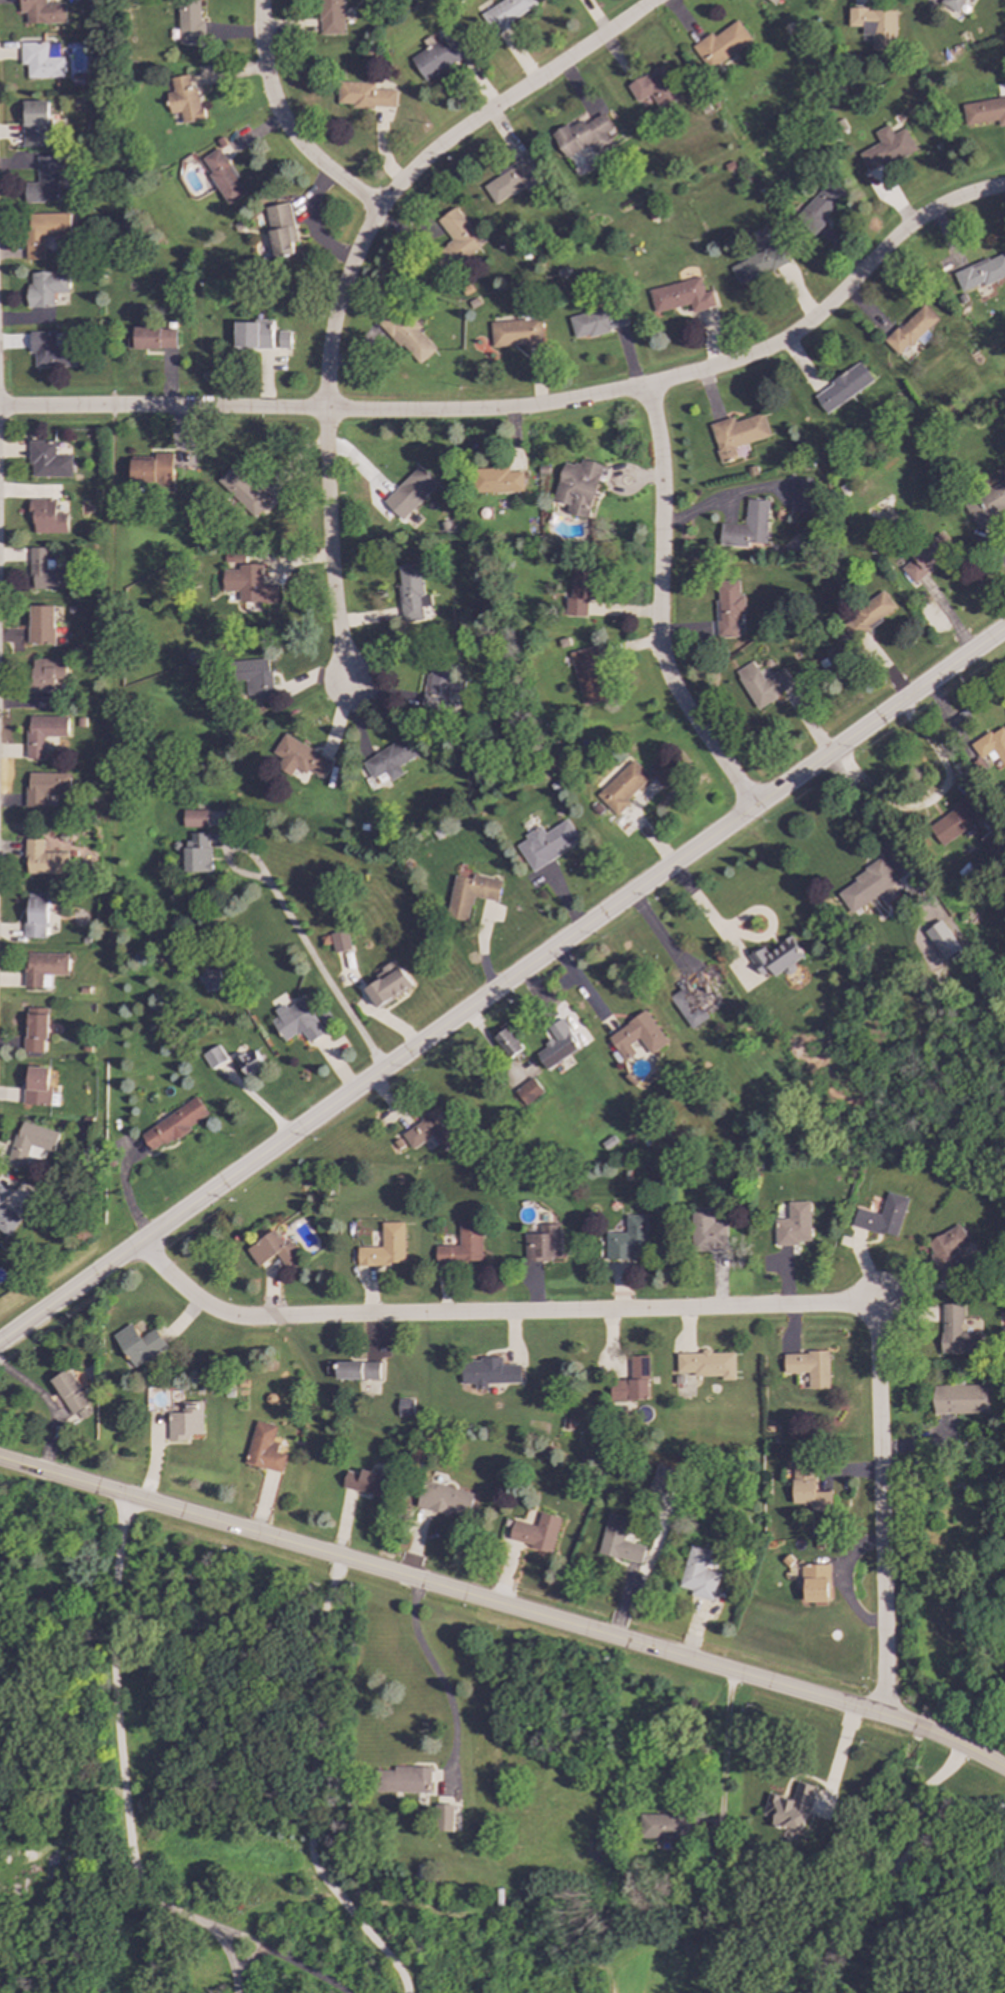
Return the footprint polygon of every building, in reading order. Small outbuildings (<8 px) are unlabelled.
[(65,23),(64,3),(45,3),(45,0),(19,0),(19,13),(25,13),(26,24),(65,23)] [(200,0),(179,0),(178,43),(203,44),(204,21),(199,21),(200,0)] [(342,0),(319,0),(320,35),(343,34),(342,0)] [(533,0),(502,0),(480,14),(492,34),(537,6),(533,0)] [(942,5),(958,13),(964,0),(944,0),(942,5)] [(848,27),(862,27),(862,35),(871,35),(871,50),(894,51),(895,10),(848,9),(848,27)] [(691,46),(708,70),(751,41),(737,20),(713,37),(710,33),(691,46)] [(446,43),(443,38),(410,57),(424,81),(467,56),(456,37),(446,43)] [(20,43),(20,65),(27,65),(27,78),(63,77),(62,57),(47,57),(47,42),(20,43)] [(636,103),(650,95),(659,110),(682,97),(662,65),(627,86),(636,103)] [(166,93),(170,114),(180,112),(182,124),(203,120),(197,88),(191,89),(188,75),(170,78),(173,92),(166,93)] [(374,83),(338,82),(337,104),(353,104),(352,107),(395,108),(396,90),(374,90),(374,83)] [(998,126),(1004,125),(1004,97),(962,103),(965,125),(997,121),(998,126)] [(51,147),(50,101),(22,102),(23,147),(51,147)] [(592,144),(597,154),(612,147),(605,133),(612,129),(603,113),(583,124),(581,119),(551,134),(564,159),(592,144)] [(915,151),(905,128),(892,134),(888,126),(873,132),(879,144),(859,153),(867,172),(915,151)] [(199,159),(228,205),(246,194),(218,148),(199,159)] [(25,203),(58,202),(57,155),(37,156),(37,183),(24,183),(25,203)] [(494,204),(523,187),(526,192),(544,181),(529,156),(481,184),(494,204)] [(847,196),(830,180),(793,219),(810,235),(847,196)] [(265,207),(273,258),(294,255),(293,242),(296,242),(290,203),(265,207)] [(436,221),(452,241),(432,257),(445,273),(483,244),(454,207),(436,221)] [(44,237),(70,236),(69,213),(25,214),(26,260),(44,260),(44,237)] [(729,266),(739,286),(787,263),(775,239),(760,246),(762,251),(729,266)] [(961,293),(1004,276),(1004,252),(953,273),(961,293)] [(27,307),(54,308),(54,293),(68,293),(69,272),(32,271),(31,283),(27,283),(27,307)] [(648,290),(654,313),(689,304),(691,313),(715,306),(711,291),(703,293),(699,277),(648,290)] [(569,318),(574,340),(610,331),(609,329),(628,325),(623,304),(569,318)] [(884,342),(898,356),(915,339),(921,344),(930,335),(925,331),(937,319),(922,304),(884,342)] [(378,322),(417,365),(434,350),(416,330),(416,329),(396,306),(378,322)] [(542,345),(541,320),(490,321),(491,346),(542,345)] [(235,321),(235,348),(272,348),(273,322),(235,321)] [(127,328),(127,348),(175,349),(175,328),(127,328)] [(278,331),(278,348),(290,348),(290,332),(278,331)] [(55,332),(29,332),(30,353),(35,353),(35,367),(73,366),(72,346),(55,346),(55,332)] [(825,414),(873,381),(860,362),(812,395),(825,414)] [(709,424),(720,463),(737,458),(734,447),(769,437),(763,414),(734,422),(733,417),(709,424)] [(71,477),(71,456),(55,455),(55,441),(29,441),(28,465),(32,465),(32,477),(71,477)] [(172,488),(172,453),(154,453),(154,459),(130,460),(131,489),(172,488)] [(587,519),(602,466),(581,459),(579,466),(564,461),(553,501),(568,505),(566,513),(587,519)] [(254,517),(272,498),(257,485),(254,487),(231,466),(216,482),(254,517)] [(383,501),(401,520),(438,485),(419,466),(383,501)] [(522,492),(522,469),(475,470),(476,493),(522,492)] [(811,513),(812,478),(791,478),(791,513),(811,513)] [(965,504),(982,536),(997,528),(991,518),(1004,510),(1004,482),(965,504)] [(34,534),(68,534),(68,508),(56,508),(56,500),(29,499),(29,516),(34,516),(34,534)] [(721,524),(719,545),(748,547),(748,543),(766,543),(768,501),(746,500),(745,525),(721,524)] [(913,583),(954,548),(940,533),(899,567),(913,583)] [(48,548),(30,548),(29,579),(33,579),(33,589),(71,590),(71,570),(54,570),(54,560),(47,560),(48,548)] [(395,565),(401,623),(421,621),(419,607),(430,606),(429,595),(422,596),(419,563),(395,565)] [(262,565),(238,564),(238,570),(222,570),(222,591),(239,592),(239,602),(277,603),(278,584),(262,584),(262,565)] [(570,598),(565,598),(565,615),(586,616),(586,600),(592,600),(593,569),(572,568),(570,598)] [(717,637),(739,637),(738,615),(745,614),(744,595),(739,596),(738,580),(716,581),(717,637)] [(896,609),(884,592),(840,623),(853,640),(896,609)] [(55,606),(29,606),(29,644),(54,644),(55,606)] [(569,653),(583,706),(607,699),(593,646),(569,653)] [(55,693),(55,679),(65,679),(66,659),(32,659),(32,693),(55,693)] [(240,661),(241,696),(256,695),(256,703),(273,702),(271,659),(240,661)] [(784,668),(763,680),(753,661),(735,671),(755,708),(794,686),(784,668)] [(423,710),(446,712),(449,669),(426,667),(423,710)] [(27,759),(45,759),(45,737),(68,737),(68,717),(27,716),(27,759)] [(979,759),(987,754),(991,761),(997,757),(1004,767),(1004,766),(1004,731),(1001,725),(970,745),(979,759)] [(330,761),(284,734),(272,753),(282,759),(276,768),(290,776),(295,768),(305,774),(308,770),(320,777),(330,761)] [(371,780),(384,773),(389,781),(402,774),(397,766),(417,755),(407,737),(361,762),(371,780)] [(625,800),(649,778),(632,760),(595,795),(615,816),(629,803),(625,800)] [(659,788),(671,781),(661,763),(649,769),(659,788)] [(27,773),(26,808),(43,808),(43,795),(69,796),(69,774),(27,773)] [(940,845),(979,822),(967,801),(928,824),(940,845)] [(207,828),(208,810),(184,810),(184,827),(207,828)] [(580,841),(567,819),(544,833),(540,825),(523,836),(525,839),(516,845),(531,870),(580,841)] [(186,872),(209,873),(210,833),(186,833),(186,872)] [(26,873),(67,875),(67,852),(43,852),(44,839),(27,839),(26,873)] [(835,891),(851,914),(898,881),(883,859),(835,891)] [(454,875),(446,918),(467,922),(472,897),(497,901),(501,880),(474,875),(473,879),(454,875)] [(25,938),(46,938),(48,894),(26,893),(25,938)] [(924,931),(944,961),(961,949),(941,920),(924,931)] [(351,949),(345,930),(328,935),(334,954),(351,949)] [(761,977),(770,971),(774,977),(784,971),(787,976),(797,970),(793,964),(804,957),(791,937),(767,952),(763,946),(747,956),(761,977)] [(68,975),(68,954),(25,953),(24,988),(50,988),(50,975),(68,975)] [(378,1010),(411,986),(393,961),(374,975),(378,980),(364,989),(378,1010)] [(201,972),(205,991),(222,988),(219,969),(201,972)] [(680,989),(669,997),(691,1029),(709,1018),(699,1004),(712,996),(697,973),(678,986),(680,989)] [(285,1042),(301,1031),(309,1043),(324,1033),(302,998),(286,1008),(284,1004),(274,1011),(278,1016),(271,1020),(285,1042)] [(47,1039),(48,1008),(25,1008),(24,1052),(43,1053),(43,1039),(47,1039)] [(668,1043),(646,1011),(608,1036),(625,1061),(636,1054),(630,1044),(639,1038),(650,1055),(668,1043)] [(548,1027),(555,1040),(536,1052),(546,1069),(580,1050),(562,1019),(548,1027)] [(493,1036),(501,1049),(504,1048),(510,1058),(523,1050),(509,1028),(504,1031),(503,1029),(493,1036)] [(227,1060),(219,1045),(203,1054),(211,1069),(227,1060)] [(247,1077),(264,1066),(254,1049),(236,1059),(247,1077)] [(50,1068),(26,1067),(24,1105),(49,1106),(50,1068)] [(543,1091),(532,1077),(514,1091),(526,1105),(543,1091)] [(152,1153),(209,1115),(197,1097),(140,1134),(152,1153)] [(400,1132),(411,1149),(433,1136),(442,1152),(459,1141),(438,1109),(400,1132)] [(59,1133),(20,1121),(8,1162),(24,1167),(30,1145),(53,1152),(59,1133)] [(8,1237),(21,1220),(1,1204),(9,1193),(0,1185),(0,1231),(8,1237)] [(896,1239),(908,1198),(887,1192),(880,1215),(857,1208),(852,1226),(896,1239)] [(775,1244),(811,1243),(809,1201),(787,1202),(787,1219),(774,1219),(775,1244)] [(726,1223),(713,1223),(712,1208),(690,1209),(691,1252),(726,1251),(726,1223)] [(606,1260),(633,1259),(633,1253),(646,1253),(646,1215),(625,1215),(625,1233),(606,1234),(606,1260)] [(435,1246),(435,1263),(482,1262),(481,1221),(458,1221),(459,1245),(435,1246)] [(357,1247),(358,1265),(404,1264),(404,1222),(381,1223),(382,1247),(357,1247)] [(524,1234),(525,1261),(561,1260),(559,1224),(539,1225),(539,1234),(524,1234)] [(926,1241),(932,1253),(929,1255),(938,1276),(950,1270),(946,1262),(959,1255),(961,1259),(975,1253),(961,1224),(926,1241)] [(246,1249),(257,1267),(276,1255),(284,1267),(300,1256),(290,1241),(285,1245),(275,1230),(246,1249)] [(981,1353),(981,1333),(962,1332),(962,1304),(942,1304),(942,1353),(981,1353)] [(167,1347),(155,1328),(140,1338),(131,1324),(113,1335),(134,1368),(167,1347)] [(677,1373),(693,1373),(693,1376),(721,1376),(721,1380),(734,1380),(734,1352),(677,1353),(677,1373)] [(830,1389),(829,1352),(784,1353),(784,1373),(808,1373),(808,1389),(830,1389)] [(610,1380),(610,1401),(649,1400),(647,1356),(629,1356),(630,1380),(610,1380)] [(487,1384),(521,1383),(520,1364),(502,1365),(501,1358),(460,1360),(461,1384),(474,1384),(474,1389),(487,1389),(487,1384)] [(379,1379),(378,1362),(336,1363),(336,1380),(379,1379)] [(51,1380),(72,1415),(76,1412),(81,1420),(94,1412),(67,1370),(51,1380)] [(932,1386),(933,1415),(987,1413),(986,1385),(932,1386)] [(412,1417),(413,1400),(397,1400),(397,1416),(412,1417)] [(181,1412),(167,1413),(168,1441),(190,1440),(190,1435),(203,1435),(202,1402),(181,1402),(181,1412)] [(277,1426),(254,1421),(245,1464),(282,1472),(286,1454),(276,1452),(279,1443),(274,1442),(277,1426)] [(793,1460),(793,1504),(810,1504),(810,1511),(832,1511),(832,1492),(814,1492),(814,1460),(793,1460)] [(674,1505),(682,1470),(654,1464),(646,1498),(674,1505)] [(347,1471),(342,1487),(381,1498),(387,1477),(362,1470),(360,1475),(347,1471)] [(473,1493),(423,1480),(416,1506),(467,1519),(473,1493)] [(508,1542),(551,1552),(559,1518),(539,1513),(536,1525),(513,1520),(508,1542)] [(597,1554),(641,1564),(645,1546),(623,1541),(629,1519),(607,1514),(597,1554)] [(678,1587),(690,1590),(689,1596),(713,1602),(720,1574),(704,1570),(709,1550),(688,1545),(678,1587)] [(830,1564),(803,1565),(803,1603),(830,1602),(830,1564)] [(430,1793),(431,1767),(394,1767),(393,1771),(379,1770),(378,1792),(430,1793)] [(768,1793),(762,1816),(773,1818),(772,1824),(804,1832),(815,1786),(797,1782),(793,1799),(768,1793)] [(453,1832),(453,1804),(436,1804),(436,1831),(453,1832)] [(639,1839),(694,1838),(693,1814),(639,1815),(639,1839)]
